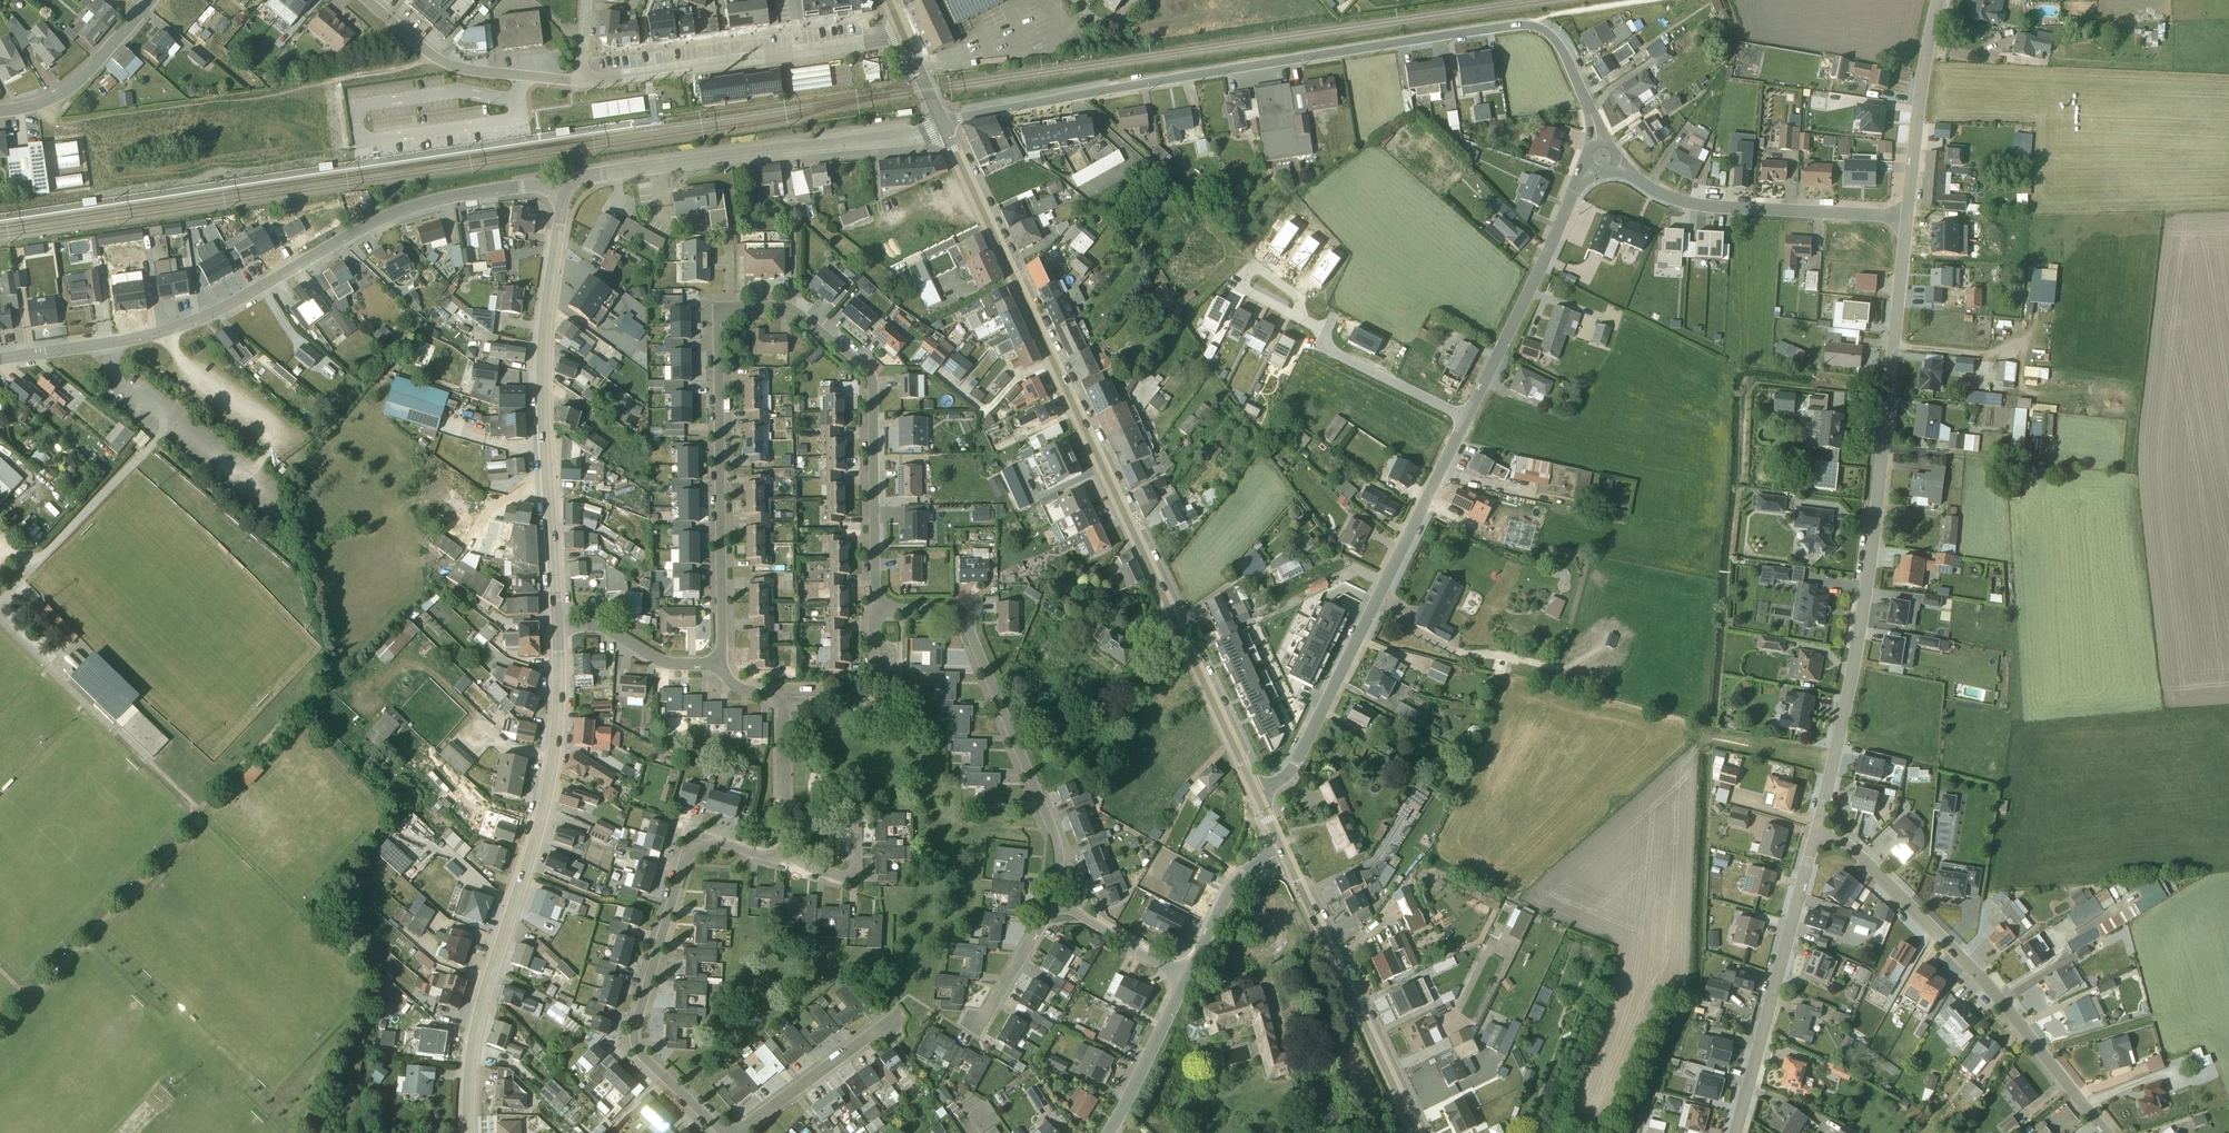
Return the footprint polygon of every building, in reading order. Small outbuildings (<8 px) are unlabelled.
[(91,12),(109,28),(119,18),(105,6),(98,0),(85,0),(81,4),(91,12)] [(293,0),(272,0),(266,8),(278,18),(293,0)] [(278,18),(290,29),(314,0),(293,0),(278,18)] [(471,0),(409,0),(414,5),(411,9),(432,28),(445,39),(474,5),(470,1),(471,0)] [(489,13),(489,12),(489,13),(497,4),(496,3),(493,0),(474,0),(489,13)] [(687,9),(689,5),(704,9),(707,0),(679,0),(673,19),(677,19),(681,39),(694,37),(691,9),(687,9)] [(747,30),(742,0),(725,0),(730,32),(747,30)] [(747,30),(769,27),(765,0),(742,0),(747,30)] [(870,0),(801,0),(804,22),(870,12),(872,5),(870,0)] [(907,10),(927,0),(903,0),(907,10)] [(907,10),(929,57),(960,43),(952,28),(1003,4),(1006,0),(927,0),(907,10)] [(1103,4),(1114,13),(1125,0),(1106,0),(1103,4)] [(1970,19),(2002,27),(2004,16),(2000,15),(2004,0),(1974,0),(1970,19)] [(202,26),(216,10),(211,5),(197,21),(202,26)] [(663,6),(645,9),(649,40),(659,39),(659,42),(676,39),(673,19),(665,21),(663,6)] [(337,17),(325,8),(307,29),(339,56),(355,37),(335,20),(337,17)] [(93,49),(109,28),(91,12),(72,31),(68,28),(63,34),(74,42),(78,37),(93,49)] [(538,14),(517,16),(521,50),(542,47),(538,14)] [(599,39),(608,49),(640,45),(636,23),(629,24),(628,28),(619,29),(620,16),(600,14),(599,39)] [(503,52),(521,50),(517,16),(499,19),(503,52)] [(238,18),(231,22),(234,29),(242,25),(238,18)] [(26,32),(14,20),(7,26),(23,51),(29,45),(37,55),(35,57),(40,64),(43,62),(48,67),(56,60),(55,58),(64,51),(41,24),(30,34),(26,32)] [(718,20),(710,21),(711,34),(719,33),(718,20)] [(211,35),(195,21),(190,27),(206,41),(211,35)] [(1606,24),(1581,36),(1589,52),(1612,41),(1616,46),(1631,37),(1624,23),(1609,30),(1606,24)] [(464,54),(476,53),(476,55),(487,54),(487,51),(493,50),(490,26),(471,28),(466,35),(462,32),(461,31),(452,42),(457,46),(456,47),(460,51),(463,51),(464,54)] [(175,44),(161,31),(154,39),(155,41),(152,45),(150,43),(143,51),(160,66),(168,56),(166,54),(175,44)] [(2033,60),(2033,57),(2042,59),(2044,53),(2050,54),(2054,37),(2034,32),(2032,38),(2017,35),(2013,56),(2033,60)] [(2157,34),(2144,34),(2145,47),(2158,46),(2157,34)] [(3,83),(12,79),(11,76),(25,68),(8,36),(0,41),(0,77),(3,83)] [(1635,39),(1591,68),(1600,82),(1629,64),(1627,61),(1635,56),(1633,52),(1640,47),(1635,39)] [(1649,57),(1664,48),(1659,40),(1644,50),(1649,57)] [(1743,67),(1755,69),(1758,45),(1737,42),(1733,70),(1743,71),(1743,67)] [(143,65),(123,47),(105,68),(122,83),(127,78),(130,81),(143,65)] [(205,57),(194,48),(187,57),(198,65),(205,57)] [(1649,60),(1656,70),(1673,59),(1666,48),(1649,60)] [(1489,55),(1473,57),(1477,86),(1493,83),(1489,55)] [(1477,86),(1473,57),(1457,60),(1461,88),(1477,86)] [(1442,61),(1424,63),(1428,95),(1440,94),(1439,85),(1444,85),(1442,61)] [(1843,82),(1847,63),(1837,61),(1833,80),(1843,82)] [(878,62),(861,64),(865,86),(880,83),(878,62)] [(1417,97),(1428,95),(1424,63),(1403,65),(1406,89),(1416,88),(1417,97)] [(1882,71),(1855,65),(1853,77),(1870,81),(1869,87),(1888,91),(1891,78),(1881,75),(1882,71)] [(828,66),(790,71),(792,94),(832,89),(828,66)] [(1621,87),(1612,92),(1612,97),(1617,103),(1624,116),(1632,118),(1640,113),(1640,104),(1635,99),(1653,87),(1643,72),(1621,87)] [(743,79),(699,85),(702,109),(721,106),(721,107),(725,107),(725,105),(747,102),(746,100),(772,96),(773,98),(782,97),(779,73),(769,75),(770,77),(744,81),(743,79)] [(116,84),(108,76),(100,84),(108,92),(116,84)] [(1304,84),(1304,88),(1309,114),(1337,109),(1332,80),(1304,84)] [(1289,88),(1254,93),(1256,101),(1261,133),(1266,165),(1300,160),(1315,158),(1309,114),(1304,88),(1289,90),(1289,88)] [(1245,124),(1250,123),(1252,134),(1261,133),(1256,101),(1249,102),(1247,93),(1229,96),(1230,105),(1225,106),(1227,117),(1232,116),(1233,120),(1235,136),(1246,134),(1245,124)] [(131,94),(118,95),(120,108),(132,107),(131,94)] [(1667,113),(1683,104),(1677,94),(1661,103),(1667,113)] [(643,99),(591,106),(593,120),(645,113),(643,99)] [(1885,111),(1857,108),(1855,124),(1861,124),(1860,134),(1882,136),(1885,111)] [(1145,109),(1119,113),(1121,132),(1138,130),(1139,137),(1148,136),(1145,109)] [(1181,144),(1180,133),(1192,131),(1188,111),(1164,115),(1169,146),(1181,144)] [(1448,112),(1450,132),(1460,131),(1458,111),(1448,112)] [(1802,126),(1802,115),(1791,114),(1790,125),(1802,126)] [(1654,118),(1634,130),(1639,138),(1642,136),(1650,149),(1669,137),(1664,129),(1661,130),(1654,118)] [(1039,127),(1012,131),(1024,151),(1025,151),(1026,156),(1040,154),(1042,157),(1052,152),(1051,151),(1059,150),(1061,154),(1071,148),(1071,147),(1079,147),(1081,151),(1101,139),(1093,125),(1091,126),(1090,123),(1087,123),(1086,119),(1061,123),(1062,128),(1059,128),(1058,124),(1042,126),(1043,131),(1039,131),(1039,127)] [(1009,150),(1015,161),(1016,164),(1022,161),(1007,128),(1006,129),(999,132),(994,121),(994,120),(964,125),(961,129),(969,146),(985,138),(987,142),(989,142),(996,156),(1009,150)] [(1950,126),(1936,125),(1935,140),(1948,141),(1950,126)] [(1554,164),(1563,135),(1537,127),(1529,156),(1554,164)] [(1797,153),(1799,130),(1781,129),(1780,152),(1797,153)] [(1676,150),(1666,169),(1691,182),(1701,163),(1695,160),(1708,135),(1697,130),(1690,144),(1694,146),(1689,157),(1676,150)] [(2015,133),(2014,160),(2032,161),(2033,133),(2015,133)] [(1810,135),(1800,135),(1799,152),(1809,152),(1810,135)] [(7,152),(5,136),(0,137),(0,160),(7,160),(10,185),(32,182),(28,149),(7,152)] [(985,138),(969,146),(980,169),(998,161),(1001,167),(1015,161),(1009,150),(996,156),(989,142),(987,142),(985,138)] [(1850,156),(1851,148),(1853,148),(1854,139),(1840,139),(1840,156),(1850,156)] [(1879,153),(1894,153),(1893,140),(1874,141),(1874,145),(1879,145),(1879,153)] [(1205,141),(1196,142),(1199,157),(1214,154),(1205,141)] [(59,169),(81,165),(77,142),(55,146),(59,169)] [(1101,143),(1094,147),(1098,152),(1104,149),(1101,143)] [(1751,145),(1730,144),(1729,154),(1736,155),(1733,188),(1744,189),(1746,172),(1749,172),(1751,145)] [(28,147),(28,149),(32,182),(33,196),(49,193),(42,145),(28,147)] [(1157,147),(1151,154),(1162,162),(1165,159),(1168,162),(1171,159),(1157,147)] [(1945,147),(1944,156),(1928,154),(1926,173),(1946,175),(1947,166),(1962,167),(1964,149),(1945,147)] [(1124,163),(1118,152),(1071,178),(1077,189),(1124,163)] [(914,162),(916,186),(947,173),(941,160),(914,162)] [(1761,161),(1760,184),(1771,185),(1771,181),(1784,182),(1785,163),(1761,161)] [(1805,161),(1804,187),(1832,188),(1832,166),(1813,166),(1813,162),(1805,161)] [(1843,172),(1842,187),(1875,189),(1876,163),(1839,161),(1838,171),(1843,172)] [(904,163),(906,189),(916,186),(914,162),(904,163)] [(898,190),(896,163),(878,164),(880,191),(898,190)] [(896,163),(898,190),(906,189),(904,163),(896,163)] [(777,186),(782,186),(779,166),(767,168),(767,170),(758,171),(760,188),(769,187),(770,199),(779,198),(777,186)] [(1232,167),(1228,170),(1234,177),(1241,172),(1236,166),(1233,169),(1232,167)] [(802,172),(809,195),(823,193),(824,198),(831,197),(828,177),(826,178),(824,168),(802,172)] [(809,195),(802,172),(790,174),(795,198),(809,195)] [(1946,175),(1926,173),(1923,210),(1975,214),(1976,207),(1966,206),(1967,198),(1944,196),(1946,175)] [(56,177),(57,188),(84,185),(83,174),(56,177)] [(1539,209),(1549,183),(1530,175),(1520,201),(1539,209)] [(1058,180),(1045,186),(1050,197),(1063,192),(1058,180)] [(683,195),(672,196),(675,220),(709,215),(711,233),(728,231),(722,193),(714,194),(713,187),(685,191),(683,194),(683,195)] [(2018,194),(2018,205),(2029,204),(2028,193),(2018,194)] [(1009,231),(1044,215),(1057,208),(1052,197),(1036,204),(1033,198),(1028,200),(1033,210),(1031,211),(1025,201),(1000,213),(1009,231)] [(1515,216),(1496,199),(1490,206),(1502,217),(1493,227),(1490,224),(1483,232),(1498,246),(1504,240),(1518,253),(1529,242),(1509,223),(1515,216)] [(843,205),(837,206),(839,216),(845,215),(843,205)] [(865,208),(839,218),(843,229),(869,218),(865,208)] [(534,236),(536,220),(531,220),(532,212),(513,210),(513,213),(511,213),(509,223),(514,224),(513,235),(524,237),(524,234),(534,236)] [(496,214),(481,216),(487,263),(488,267),(491,266),(492,276),(494,275),(495,284),(505,282),(504,274),(507,274),(504,252),(501,252),(496,214)] [(1044,215),(1009,231),(1018,251),(1041,241),(1033,225),(1037,223),(1041,231),(1049,226),(1044,215)] [(481,264),(487,263),(481,216),(475,216),(468,217),(472,250),(479,249),(481,264)] [(820,216),(817,220),(825,226),(828,222),(820,216)] [(1611,261),(1618,245),(1622,247),(1623,245),(1640,252),(1649,232),(1615,217),(1614,220),(1604,216),(1588,251),(1611,261)] [(602,217),(593,233),(611,243),(615,236),(629,244),(633,237),(660,253),(666,242),(627,220),(622,228),(602,217)] [(1066,222),(1055,228),(1060,238),(1069,227),(1066,222)] [(167,236),(182,234),(181,223),(165,225),(167,236)] [(447,247),(441,223),(417,230),(422,248),(431,246),(432,251),(447,247)] [(162,236),(161,227),(148,229),(149,238),(162,236)] [(1932,227),(1932,256),(1967,256),(1967,227),(1932,227)] [(259,258),(259,260),(274,251),(274,250),(282,246),(272,228),(248,241),(259,258)] [(1073,228),(1062,241),(1081,258),(1093,245),(1073,228)] [(1680,269),(1682,232),(1664,231),(1663,241),(1661,240),(1660,252),(1657,252),(1657,262),(1666,262),(1665,268),(1680,269)] [(259,258),(248,241),(244,233),(227,243),(231,251),(234,250),(245,268),(254,263),(253,261),(259,258)] [(611,243),(593,233),(583,250),(604,262),(600,269),(611,275),(620,259),(607,252),(611,243)] [(1694,260),(1706,261),(1708,235),(1696,234),(1694,260)] [(1722,235),(1708,235),(1706,261),(1721,261),(1722,235)] [(966,265),(989,254),(981,236),(957,247),(966,265)] [(1795,275),(1797,260),(1811,261),(1812,241),(1787,239),(1784,275),(1795,275)] [(221,281),(233,275),(222,254),(220,256),(212,243),(203,248),(221,281)] [(51,244),(28,245),(28,253),(51,252),(51,244)] [(681,244),(681,264),(709,264),(709,245),(681,244)] [(764,246),(745,246),(745,279),(764,279),(764,246)] [(784,246),(764,246),(764,279),(784,279),(784,246)] [(380,271),(384,269),(392,285),(414,273),(401,247),(384,256),(381,250),(372,255),(380,271)] [(204,265),(199,267),(210,288),(221,281),(203,248),(196,252),(204,265)] [(461,251),(460,248),(451,249),(454,269),(463,268),(461,251)] [(461,251),(463,268),(473,266),(471,250),(461,251)] [(983,289),(1002,281),(989,254),(966,265),(978,292),(983,289)] [(1080,256),(1070,268),(1083,278),(1092,266),(1080,256)] [(174,299),(190,296),(186,275),(178,275),(175,260),(169,262),(174,299)] [(174,299),(169,262),(153,264),(159,301),(174,299)] [(343,264),(322,276),(338,303),(333,307),(342,314),(349,310),(346,299),(354,294),(350,288),(358,283),(356,279),(357,278),(352,269),(347,272),(343,264)] [(709,264),(681,264),(681,284),(708,284),(709,264)] [(2053,306),(2057,266),(2047,266),(2046,272),(2033,271),(2030,303),(2053,306)] [(825,269),(810,289),(830,305),(846,285),(825,269)] [(1940,273),(1931,272),(1931,289),(1959,289),(1960,271),(1940,270),(1940,273)] [(1157,275),(1164,286),(1168,284),(1161,271),(1157,273),(1157,275)] [(70,309),(101,304),(97,272),(85,274),(86,280),(66,284),(70,309)] [(141,273),(126,275),(131,313),(147,311),(141,273)] [(1819,273),(1806,273),(1805,291),(1817,292),(1819,273)] [(24,274),(14,275),(16,290),(26,289),(24,274)] [(913,281),(916,287),(931,281),(928,274),(913,281)] [(12,330),(10,312),(19,310),(16,290),(14,275),(1,277),(4,298),(0,299),(0,305),(1,309),(0,309),(0,332),(12,330)] [(126,275),(110,277),(116,315),(131,313),(126,275)] [(1164,286),(1157,275),(1153,277),(1160,288),(1153,293),(1163,310),(1174,304),(1164,286)] [(1876,277),(1857,276),(1855,292),(1875,293),(1876,277)] [(609,292),(589,278),(568,308),(588,322),(588,323),(596,329),(619,297),(610,291),(609,292)] [(941,303),(931,281),(916,287),(926,310),(941,303)] [(983,289),(988,299),(1007,291),(1002,281),(983,289)] [(870,294),(875,288),(869,282),(863,288),(870,294)] [(1038,293),(1046,311),(1080,295),(1077,288),(1062,295),(1057,284),(1038,293)] [(314,292),(312,294),(305,285),(293,293),(301,304),(290,312),(305,333),(330,315),(314,292)] [(495,315),(468,310),(451,297),(456,291),(451,287),(443,297),(459,309),(491,335),(495,315)] [(520,315),(523,291),(498,288),(497,299),(489,298),(488,311),(520,315)] [(643,288),(631,290),(633,300),(645,298),(643,288)] [(1011,300),(1007,291),(988,299),(992,308),(1011,300)] [(1983,292),(1967,291),(1966,308),(1982,309),(1983,292)] [(419,300),(415,292),(405,297),(406,300),(404,301),(417,313),(422,311),(419,306),(420,305),(418,301),(419,300)] [(1192,293),(1177,304),(1180,309),(1195,298),(1192,293)] [(1046,311),(1055,330),(1074,321),(1081,317),(1076,307),(1084,303),(1080,295),(1046,311)] [(459,309),(443,297),(439,302),(443,305),(441,308),(453,317),(459,309)] [(670,311),(670,326),(690,325),(690,310),(682,310),(681,297),(660,298),(660,311),(670,311)] [(31,328),(58,324),(55,298),(27,302),(31,328)] [(854,298),(841,315),(865,334),(878,317),(854,298)] [(1200,329),(1214,336),(1229,306),(1215,299),(1200,329)] [(1819,326),(1834,326),(1834,299),(1820,299),(1819,326)] [(997,319),(1016,311),(1011,300),(992,308),(997,319)] [(1868,325),(1870,307),(1844,304),(1842,324),(1856,325),(1856,323),(1868,325)] [(1540,346),(1523,340),(1518,354),(1535,360),(1538,353),(1558,360),(1567,336),(1572,338),(1579,315),(1553,307),(1540,346)] [(332,308),(328,311),(340,328),(347,338),(356,331),(349,321),(346,323),(339,313),(332,308)] [(1251,317),(1237,310),(1228,328),(1242,335),(1251,317)] [(1004,332),(1022,323),(1016,311),(997,319),(1004,332)] [(621,314),(617,320),(639,335),(644,329),(632,320),(634,318),(627,313),(625,317),(621,314)] [(901,315),(897,320),(908,329),(912,324),(901,315)] [(2022,330),(2022,320),(1994,319),(1993,329),(2022,330)] [(639,335),(617,320),(613,326),(617,329),(614,332),(620,337),(622,333),(635,342),(639,335)] [(1055,330),(1069,359),(1088,350),(1094,348),(1082,323),(1076,326),(1074,321),(1055,330)] [(610,367),(589,353),(596,343),(564,322),(556,334),(563,339),(559,345),(567,351),(569,349),(585,360),(583,363),(603,377),(610,367)] [(1274,329),(1260,322),(1251,339),(1265,347),(1274,329)] [(939,323),(929,328),(934,332),(941,327),(939,323)] [(1008,342),(1027,334),(1022,323),(1004,332),(1008,342)] [(670,326),(670,340),(663,340),(663,347),(683,347),(683,341),(690,341),(690,325),(670,326)] [(888,325),(875,341),(887,350),(886,352),(894,358),(908,341),(888,325)] [(1610,329),(1595,325),(1590,343),(1605,347),(1610,329)] [(392,334),(384,326),(373,337),(381,345),(392,334)] [(243,350),(227,330),(218,338),(240,367),(252,358),(245,348),(243,350)] [(433,330),(429,336),(435,340),(439,334),(433,330)] [(786,337),(763,338),(763,332),(753,332),(753,355),(787,354),(786,337)] [(1013,352),(1032,343),(1027,334),(1008,342),(1013,352)] [(1297,341),(1283,334),(1267,364),(1281,371),(1297,341)] [(1842,336),(1827,335),(1823,364),(1859,368),(1861,348),(1841,345),(1842,336)] [(921,345),(932,353),(938,345),(928,337),(921,345)] [(965,359),(976,345),(969,340),(958,354),(965,359)] [(932,377),(953,350),(942,341),(920,368),(932,377)] [(1805,353),(1780,342),(1775,352),(1793,360),(1794,358),(1802,362),(1805,353)] [(1022,371),(1040,362),(1032,343),(1013,352),(1022,371)] [(1459,343),(1450,360),(1468,369),(1477,352),(1459,343)] [(484,345),(483,353),(489,354),(489,358),(487,358),(487,361),(484,360),(484,362),(498,369),(499,361),(505,362),(505,361),(524,364),(526,350),(507,347),(491,344),(491,346),(484,345)] [(321,358),(305,345),(294,358),(310,371),(321,358)] [(683,347),(663,347),(664,354),(670,354),(670,369),(690,368),(690,352),(683,352),(683,347)] [(823,356),(816,348),(804,361),(811,368),(823,356)] [(466,350),(465,359),(474,360),(475,351),(466,350)] [(1088,350),(1069,359),(1085,393),(1106,383),(1101,373),(1110,369),(1104,354),(1092,359),(1088,350)] [(959,382),(972,367),(956,354),(944,370),(959,382)] [(1926,363),(1942,365),(1943,357),(1928,356),(1926,355),(1926,363)] [(1956,359),(1954,372),(1972,374),(1973,361),(1956,359)] [(1468,369),(1450,360),(1438,384),(1455,393),(1468,369)] [(570,364),(561,361),(556,374),(575,381),(587,389),(597,376),(582,365),(571,361),(570,364)] [(1942,365),(1926,363),(1924,375),(1921,375),(1920,391),(1940,394),(1943,365),(1942,365)] [(1993,363),(1993,369),(1998,370),(1997,381),(2003,382),(2003,388),(2014,389),(2016,365),(1993,363)] [(492,398),(495,388),(501,370),(488,367),(474,364),(471,380),(475,381),(469,398),(497,408),(499,409),(524,409),(524,390),(500,390),(500,401),(492,398)] [(272,371),(294,385),(298,379),(277,365),(272,371)] [(665,369),(665,382),(648,382),(648,390),(665,389),(683,389),(683,383),(690,383),(690,368),(670,369),(665,369)] [(2025,368),(2024,377),(2038,379),(2048,381),(2048,371),(2025,368)] [(745,382),(745,398),(763,398),(762,382),(768,382),(768,373),(779,373),(779,369),(767,369),(749,370),(750,382),(745,382)] [(1552,384),(1519,369),(1509,390),(1533,401),(1536,394),(1545,398),(1552,384)] [(377,375),(371,371),(362,383),(367,387),(377,375)] [(1145,372),(1138,382),(1152,393),(1151,395),(1154,397),(1159,390),(1157,388),(1162,380),(1157,376),(1154,380),(1145,372)] [(1011,380),(1004,373),(992,385),(999,392),(1011,380)] [(47,375),(38,385),(64,409),(69,402),(57,391),(61,387),(47,375)] [(917,376),(899,377),(900,400),(918,399),(917,376)] [(423,429),(437,433),(449,395),(395,377),(383,416),(423,429)] [(1016,413),(1048,398),(1038,378),(1021,386),(1024,391),(1027,399),(1013,406),(1016,413)] [(2026,378),(2025,386),(2036,387),(2037,380),(2026,378)] [(24,405),(30,398),(39,406),(45,399),(28,384),(26,386),(20,380),(9,391),(24,405)] [(1127,387),(1124,389),(1128,396),(1136,384),(1131,381),(1127,387)] [(1085,393),(1090,405),(1115,394),(1110,382),(1106,383),(1085,393)] [(1020,390),(1015,386),(1004,399),(1009,403),(1020,390)] [(500,401),(500,390),(495,388),(492,398),(500,401)] [(588,404),(594,397),(584,389),(578,396),(588,404)] [(690,394),(683,394),(683,389),(665,389),(665,396),(671,396),(671,411),(690,410),(690,394)] [(820,391),(820,413),(826,413),(842,413),(842,397),(838,397),(838,390),(820,391)] [(980,403),(985,396),(976,390),(971,397),(980,403)] [(1964,392),(1963,404),(2001,409),(2002,396),(1964,392)] [(1156,395),(1148,405),(1159,414),(1171,399),(1163,393),(1160,398),(1156,395)] [(1795,395),(1776,393),(1774,412),(1793,414),(1795,395)] [(1121,407),(1115,394),(1090,405),(1096,418),(1121,407)] [(1837,470),(1839,451),(1840,451),(1843,416),(1826,414),(1828,397),(1814,395),(1814,398),(1809,397),(1807,413),(1813,413),(1811,432),(1819,433),(1817,448),(1832,450),(1831,465),(1816,463),(1813,489),(1836,492),(1838,470),(1837,470)] [(745,398),(746,413),(750,413),(750,420),(769,419),(769,412),(763,412),(763,398),(745,398)] [(804,412),(804,399),(794,399),(794,413),(804,412)] [(2028,411),(2044,413),(2055,414),(2056,407),(2030,405),(2031,401),(2018,399),(2017,409),(2028,410),(2028,411)] [(933,402),(923,402),(923,411),(933,411),(933,402)] [(1121,407),(1096,418),(1107,439),(1140,423),(1131,402),(1121,407)] [(1203,404),(1194,415),(1200,420),(1209,410),(1203,404)] [(1058,419),(1051,405),(1017,421),(1020,428),(1037,420),(1040,427),(1058,419)] [(67,414),(56,406),(52,412),(62,420),(67,414)] [(632,406),(629,415),(639,418),(642,409),(632,406)] [(1942,408),(1918,406),(1914,439),(1948,442),(1947,450),(1978,453),(1979,436),(1950,433),(1950,430),(1940,426),(1942,408)] [(499,409),(497,408),(498,418),(482,419),(482,426),(484,426),(490,426),(490,431),(525,429),(524,409),(499,409)] [(608,445),(591,433),(592,430),(577,426),(580,416),(559,410),(554,425),(565,428),(564,433),(585,439),(579,448),(597,461),(608,445)] [(664,425),(664,432),(683,432),(683,426),(690,426),(690,410),(671,411),(671,425),(664,425)] [(2015,410),(2011,453),(2023,454),(2026,411),(2015,410)] [(16,412),(12,419),(18,423),(23,416),(16,412)] [(819,428),(819,435),(838,435),(838,428),(843,428),(842,413),(826,413),(826,428),(819,428)] [(985,417),(983,431),(995,425),(990,415),(985,417)] [(1190,415),(1178,429),(1187,436),(1199,422),(1190,415)] [(1331,443),(1346,422),(1337,415),(1321,435),(1331,443)] [(746,433),(746,442),(764,442),(770,442),(769,419),(750,420),(750,426),(743,426),(743,433),(746,433)] [(927,420),(898,421),(899,449),(927,448),(927,420)] [(1140,423),(1107,439),(1121,471),(1155,455),(1140,423)] [(1063,434),(1058,425),(1028,439),(1034,451),(1047,444),(1046,442),(1063,434)] [(490,426),(484,426),(485,434),(490,434),(490,439),(506,438),(506,442),(526,441),(525,429),(490,431),(490,426)] [(134,436),(125,428),(108,448),(117,456),(134,436)] [(650,428),(650,437),(661,437),(661,428),(650,428)] [(437,433),(423,429),(421,435),(435,440),(437,433)] [(150,441),(141,432),(136,437),(132,441),(141,450),(150,441)] [(825,443),(826,458),(843,458),(843,448),(845,448),(845,441),(838,442),(838,435),(819,435),(819,443),(825,443)] [(623,437),(617,443),(626,454),(632,449),(626,443),(628,442),(623,437)] [(564,439),(561,481),(602,485),(604,465),(597,461),(579,448),(564,439)] [(56,441),(52,446),(59,453),(64,447),(56,441)] [(744,452),(744,458),(750,458),(751,465),(769,464),(769,456),(764,456),(764,442),(746,442),(746,451),(744,452)] [(1032,458),(1046,490),(1081,475),(1066,443),(1034,457),(1032,458)] [(676,452),(676,468),(698,467),(697,451),(690,451),(689,445),(670,445),(671,452),(676,452)] [(1215,445),(1207,455),(1213,461),(1222,451),(1215,445)] [(807,446),(797,446),(797,455),(807,455),(807,446)] [(1032,458),(1034,457),(1031,449),(1020,455),(1023,462),(1032,458)] [(39,450),(31,459),(43,468),(50,460),(39,450)] [(1155,455),(1121,471),(1129,488),(1146,481),(1142,473),(1160,465),(1164,473),(1172,465),(1168,459),(1164,452),(1155,455)] [(369,461),(385,473),(391,465),(376,453),(369,461)] [(1509,472),(1474,456),(1467,473),(1487,481),(1488,480),(1503,483),(1509,472)] [(790,457),(781,457),(781,468),(790,468),(790,457)] [(1592,473),(1513,457),(1509,480),(1538,486),(1536,492),(1586,503),(1592,473)] [(838,479),(838,473),(845,473),(845,466),(843,466),(843,458),(826,458),(826,472),(819,472),(820,480),(838,479)] [(1406,491),(1417,469),(1398,459),(1387,481),(1406,491)] [(31,460),(28,463),(50,483),(53,478),(31,460)] [(0,461),(0,509),(24,484),(0,461)] [(526,461),(487,465),(489,482),(508,481),(507,477),(527,476),(526,461)] [(988,474),(998,470),(995,463),(985,468),(988,474)] [(690,487),(690,481),(698,481),(698,467),(676,468),(676,481),(671,481),(671,488),(690,487)] [(1926,504),(1940,506),(1945,469),(1932,467),(1930,478),(1913,476),(1911,497),(1927,499),(1926,504)] [(921,469),(899,469),(900,499),(921,498),(921,469)] [(746,492),(746,501),(763,501),(763,485),(769,485),(769,478),(751,478),(751,484),(744,485),(744,492),(746,492)] [(1005,495),(996,478),(988,483),(997,500),(1005,495)] [(843,486),(839,486),(838,479),(820,480),(820,488),(826,487),(826,501),(844,501),(843,486)] [(1140,490),(1141,492),(1133,496),(1143,519),(1157,503),(1153,494),(1166,487),(1162,479),(1140,490)] [(1357,491),(1343,479),(1335,489),(1349,501),(1357,491)] [(1613,482),(1603,480),(1601,493),(1610,495),(1613,482)] [(2019,481),(2006,482),(2007,499),(2020,498),(2019,481)] [(671,495),(676,495),(676,509),(698,509),(697,493),(690,493),(690,487),(671,488),(671,495)] [(1216,487),(1203,491),(1206,503),(1219,499),(1216,487)] [(1390,521),(1397,508),(1389,504),(1390,500),(1366,488),(1360,500),(1363,502),(1363,503),(1374,509),(1373,512),(1390,521)] [(1039,503),(1050,527),(1089,507),(1081,490),(1059,500),(1056,494),(1039,503)] [(1467,493),(1465,496),(1457,492),(1450,505),(1468,514),(1469,512),(1479,518),(1475,526),(1488,532),(1492,524),(1486,521),(1493,506),(1467,493)] [(1167,508),(1160,512),(1169,532),(1177,528),(1179,533),(1188,528),(1186,524),(1197,518),(1190,505),(1189,505),(1183,508),(1176,495),(1164,501),(1167,508)] [(1340,497),(1336,504),(1345,509),(1349,502),(1340,497)] [(1762,498),(1761,509),(1786,513),(1788,501),(1762,498)] [(751,516),(751,523),(770,522),(770,500),(763,501),(746,501),(747,509),(744,509),(744,516),(751,516)] [(820,516),(821,525),(839,524),(839,517),(844,517),(844,501),(826,501),(827,516),(820,516)] [(438,504),(432,509),(449,526),(455,521),(438,504)] [(530,527),(534,508),(519,504),(519,505),(517,505),(516,508),(506,506),(503,522),(530,527)] [(601,511),(581,506),(581,508),(564,508),(564,527),(582,527),(581,529),(594,532),(601,511)] [(928,507),(904,507),(905,533),(899,533),(900,544),(927,543),(926,523),(933,523),(933,513),(928,514),(928,507)] [(1098,526),(1089,507),(1050,527),(1058,544),(1098,526)] [(972,512),(972,523),(989,523),(989,521),(993,521),(993,513),(989,513),(989,508),(979,508),(979,512),(972,512)] [(1834,551),(1828,541),(1832,514),(1798,508),(1793,530),(1807,532),(1807,539),(1798,544),(1807,558),(1814,552),(1822,553),(1825,557),(1834,551)] [(690,530),(690,524),(698,524),(698,509),(676,509),(673,509),(673,522),(671,522),(671,529),(690,530)] [(1952,556),(1958,510),(1947,509),(1941,554),(1952,556)] [(1365,540),(1370,530),(1359,524),(1360,521),(1352,517),(1344,533),(1342,533),(1337,543),(1350,549),(1349,551),(1360,557),(1365,547),(1361,545),(1363,541),(1365,540)] [(537,569),(535,529),(530,527),(503,522),(494,520),(489,541),(478,538),(474,556),(480,557),(481,558),(537,569)] [(770,522),(751,523),(752,529),(747,529),(747,545),(764,545),(764,530),(770,530),(770,522)] [(1109,549),(1098,526),(1058,544),(1062,552),(1083,543),(1090,558),(1109,549)] [(698,535),(690,535),(690,530),(671,529),(671,536),(677,537),(677,550),(698,550),(698,535)] [(565,552),(584,553),(584,560),(587,560),(598,558),(625,578),(630,571),(598,549),(596,537),(583,536),(564,536),(565,552)] [(1306,536),(1299,541),(1301,546),(1309,541),(1306,536)] [(650,557),(618,537),(613,545),(650,569),(650,557)] [(829,545),(829,561),(846,561),(846,552),(848,551),(848,545),(841,545),(841,538),(823,538),(823,546),(829,545)] [(747,545),(747,561),(752,561),(752,568),(771,567),(771,559),(765,559),(764,545),(747,545)] [(662,572),(667,572),(690,572),(690,566),(699,566),(698,550),(677,550),(670,550),(670,564),(662,564),(662,572)] [(953,562),(953,584),(967,584),(967,580),(986,581),(986,573),(988,573),(989,551),(973,551),(973,562),(953,562)] [(1143,581),(1129,551),(1118,559),(1122,567),(1117,569),(1120,574),(1108,580),(1114,594),(1143,581)] [(1246,581),(1265,567),(1254,551),(1242,560),(1243,561),(1235,567),(1246,581)] [(459,564),(446,579),(492,609),(507,617),(538,616),(537,601),(507,602),(507,606),(503,604),(497,600),(503,589),(475,573),(480,557),(474,556),(467,555),(461,564),(459,564)] [(1937,556),(1936,562),(1901,558),(1900,571),(1894,571),(1893,585),(1898,586),(1922,589),(1924,574),(1924,572),(1952,575),(1953,568),(1960,569),(1961,559),(1937,556)] [(920,557),(900,558),(900,567),(903,567),(903,585),(921,584),(920,557)] [(537,594),(539,592),(537,569),(481,558),(481,560),(493,563),(493,565),(503,567),(503,578),(511,578),(513,595),(537,594)] [(627,593),(625,578),(598,558),(587,560),(588,564),(568,566),(570,581),(589,579),(589,582),(606,581),(607,594),(627,593)] [(1282,584),(1303,574),(1296,559),(1275,569),(1282,584)] [(842,582),(842,575),(848,575),(848,569),(846,569),(846,561),(829,561),(829,575),(823,575),(823,583),(842,582)] [(1304,572),(1312,568),(1309,562),(1301,566),(1304,572)] [(1828,597),(1816,595),(1818,586),(1803,583),(1804,573),(1767,568),(1765,578),(1798,583),(1795,599),(1801,600),(1797,625),(1823,629),(1828,597)] [(667,579),(679,579),(679,594),(698,594),(698,578),(691,578),(690,572),(667,572),(667,579)] [(1463,589),(1438,577),(1421,612),(1419,611),(1412,626),(1447,643),(1453,631),(1445,627),(1463,589)] [(1325,579),(1308,587),(1311,594),(1328,587),(1325,579)] [(750,588),(750,603),(767,603),(772,603),(772,588),(773,589),(773,581),(755,581),(755,588),(750,588)] [(828,590),(829,604),(848,603),(847,589),(842,589),(842,582),(823,583),(823,590),(828,590)] [(448,592),(438,584),(406,619),(411,625),(424,612),(425,613),(439,599),(440,600),(448,592)] [(1018,600),(1028,599),(1028,585),(1017,586),(1018,600)] [(1204,606),(1210,618),(1240,604),(1248,601),(1241,587),(1233,587),(1218,594),(1220,598),(1204,606)] [(1948,596),(1949,589),(1939,587),(1938,594),(1948,596)] [(627,595),(625,622),(640,623),(642,596),(627,595)] [(1911,605),(1891,601),(1887,625),(1915,629),(1919,605),(1940,609),(1941,600),(1913,595),(1911,605)] [(1564,603),(1551,597),(1544,614),(1557,620),(1564,603)] [(652,599),(652,610),(662,610),(662,600),(652,599)] [(1018,602),(997,603),(998,635),(1019,635),(1018,602)] [(750,619),(755,619),(755,626),(774,625),(774,618),(768,618),(767,603),(750,603),(750,619)] [(842,626),(843,620),(848,619),(848,603),(829,604),(829,619),(824,619),(824,621),(812,621),(812,626),(824,626),(842,626)] [(1210,618),(1215,630),(1233,622),(1231,616),(1243,611),(1240,604),(1210,618)] [(1288,677),(1312,689),(1348,616),(1324,605),(1288,677)] [(1215,630),(1221,642),(1239,633),(1236,628),(1268,613),(1266,608),(1251,615),(1251,614),(1233,622),(1215,630)] [(695,629),(695,610),(661,611),(661,635),(672,634),(672,629),(695,629)] [(386,667),(419,632),(411,625),(406,619),(372,654),(386,667)] [(1090,620),(1083,631),(1090,635),(1089,636),(1101,645),(1097,649),(1124,667),(1134,652),(1124,645),(1125,644),(1090,620)] [(479,625),(474,630),(479,635),(488,644),(497,633),(487,624),(483,629),(479,625)] [(504,634),(504,641),(535,641),(535,635),(538,635),(538,625),(519,625),(519,634),(504,634)] [(774,625),(755,626),(755,632),(748,632),(748,639),(750,639),(750,648),(768,648),(768,633),(779,633),(778,625),(774,625)] [(842,626),(824,626),(824,635),(829,635),(829,649),(848,649),(848,633),(842,633),(842,626)] [(1239,633),(1215,645),(1259,739),(1263,737),(1271,754),(1273,753),(1274,752),(1276,751),(1277,749),(1283,736),(1279,730),(1283,728),(1281,722),(1284,721),(1276,705),(1273,707),(1271,702),(1277,699),(1265,673),(1259,675),(1239,633)] [(1903,642),(1884,638),(1879,663),(1911,669),(1915,646),(1940,651),(1942,641),(1934,640),(1904,634),(1903,642)] [(921,653),(921,674),(926,674),(940,674),(941,649),(944,649),(945,641),(912,640),(912,652),(921,653)] [(535,641),(504,641),(504,653),(519,653),(519,657),(539,657),(539,647),(535,647),(535,641)] [(1758,641),(1757,652),(1787,656),(1788,644),(1758,641)] [(748,657),(748,664),(755,664),(755,670),(773,670),(773,648),(768,648),(750,648),(750,657),(748,657)] [(819,650),(819,666),(824,666),(824,672),(843,671),(843,665),(849,665),(848,649),(829,649),(819,650)] [(1823,656),(1799,651),(1794,680),(1817,684),(1823,656)] [(66,660),(61,665),(61,669),(70,679),(66,683),(93,708),(96,704),(153,758),(168,742),(132,706),(140,698),(94,654),(86,662),(77,653),(72,653),(66,660)] [(1398,683),(1405,668),(1379,654),(1371,669),(1389,678),(1398,683)] [(605,656),(573,657),(574,678),(576,678),(576,689),(593,688),(592,671),(606,671),(605,656)] [(1507,676),(1510,659),(1496,656),(1493,673),(1507,676)] [(1451,670),(1434,662),(1427,678),(1443,686),(1451,670)] [(535,690),(539,677),(509,667),(503,683),(517,688),(518,685),(535,690)] [(796,679),(796,669),(786,669),(786,680),(796,679)] [(1377,701),(1379,697),(1387,701),(1395,684),(1387,680),(1389,678),(1371,669),(1363,686),(1369,689),(1366,695),(1377,701)] [(934,700),(934,707),(952,708),(952,702),(954,702),(955,683),(958,683),(958,675),(940,674),(926,674),(925,686),(944,687),(943,701),(934,700)] [(464,676),(453,688),(460,695),(471,684),(464,676)] [(646,680),(621,678),(619,699),(644,701),(646,680)] [(1485,681),(1482,690),(1490,692),(1493,684),(1485,681)] [(507,697),(493,684),(486,691),(500,704),(507,697)] [(534,715),(539,700),(513,691),(509,703),(514,708),(534,715)] [(667,713),(687,714),(686,697),(681,697),(681,691),(658,691),(658,704),(667,704),(667,713)] [(1790,705),(1788,717),(1782,716),(1779,729),(1808,734),(1815,698),(1788,693),(1786,705),(1790,705)] [(692,727),(706,727),(706,705),(700,705),(700,697),(686,697),(687,714),(687,719),(692,719),(692,727)] [(612,712),(613,702),(592,701),(592,711),(612,712)] [(1398,704),(1392,717),(1413,727),(1419,714),(1398,704)] [(710,733),(727,733),(727,713),(721,713),(721,705),(706,705),(706,727),(710,727),(710,733)] [(947,734),(947,741),(966,741),(966,735),(968,736),(969,717),(972,717),(972,709),(952,708),(934,707),(934,717),(939,717),(939,720),(957,721),(957,734),(947,734)] [(408,724),(391,708),(364,738),(379,751),(386,743),(395,751),(399,747),(393,741),(408,724)] [(1354,708),(1347,720),(1365,729),(1369,721),(1386,731),(1391,722),(1363,708),(1362,711),(1354,708)] [(577,732),(576,735),(611,738),(612,729),(594,728),(595,724),(594,724),(594,715),(580,713),(579,723),(575,722),(574,732),(577,732)] [(740,735),(746,735),(746,719),(741,719),(741,713),(727,713),(727,733),(727,735),(727,737),(740,737),(740,735)] [(761,719),(746,719),(746,735),(746,741),(768,741),(768,726),(761,726),(761,719)] [(537,727),(511,722),(509,733),(516,735),(515,740),(534,744),(537,727)] [(611,745),(611,738),(576,735),(576,738),(574,738),(573,747),(592,749),(593,744),(611,745)] [(1369,737),(1364,745),(1388,760),(1393,752),(1369,737)] [(963,754),(962,775),(967,775),(980,775),(980,769),(982,769),(983,750),(986,750),(986,742),(966,741),(947,741),(946,753),(963,754)] [(475,763),(451,742),(438,756),(462,777),(475,763)] [(1738,771),(1723,768),(1722,767),(1726,755),(1715,751),(1713,758),(1715,759),(1713,768),(1713,781),(1734,787),(1738,771)] [(616,778),(576,753),(566,769),(583,780),(587,774),(610,788),(616,778)] [(1376,755),(1365,758),(1367,763),(1369,762),(1370,765),(1378,762),(1376,755)] [(520,800),(527,761),(500,756),(493,795),(520,800)] [(389,761),(384,757),(372,771),(376,775),(389,761)] [(1859,759),(1855,775),(1881,782),(1885,764),(1861,758),(1860,758),(1859,758),(1859,759)] [(1905,763),(1894,761),(1892,769),(1903,771),(1905,763)] [(255,765),(240,781),(248,790),(264,773),(255,765)] [(1191,787),(1186,783),(1177,792),(1173,800),(1178,804),(1183,797),(1189,790),(1198,799),(1193,805),(1198,810),(1201,802),(1217,786),(1215,784),(1222,777),(1211,767),(1191,787)] [(1919,769),(1907,769),(1907,780),(1919,780),(1919,769)] [(975,801),(975,809),(993,809),(993,803),(996,803),(996,784),(1000,784),(1000,776),(980,775),(967,775),(967,787),(984,788),(984,801),(975,801)] [(1764,792),(1765,793),(1762,801),(1764,806),(1792,814),(1797,796),(1794,795),(1796,789),(1789,787),(1790,783),(1768,777),(1764,792)] [(1852,782),(1857,790),(1852,811),(1873,816),(1878,795),(1866,792),(1866,789),(1859,778),(1852,782)] [(700,782),(698,788),(685,784),(679,803),(694,807),(696,801),(701,802),(706,784),(700,782)] [(1336,782),(1320,789),(1328,806),(1333,803),(1340,817),(1350,813),(1336,782)] [(1418,782),(1396,816),(1405,821),(1412,810),(1417,813),(1429,794),(1421,788),(1423,785),(1418,782)] [(1073,783),(1057,790),(1063,804),(1071,801),(1074,807),(1091,800),(1088,793),(1083,795),(1081,790),(1077,792),(1073,783)] [(670,799),(673,786),(664,784),(661,797),(670,799)] [(701,802),(707,804),(705,811),(719,815),(725,797),(712,793),(714,786),(706,784),(701,802)] [(1729,792),(1718,790),(1714,802),(1725,805),(1729,792)] [(563,791),(559,805),(577,811),(579,802),(596,807),(599,799),(574,791),(573,794),(563,791)] [(617,797),(607,791),(602,798),(612,804),(617,797)] [(442,794),(436,799),(438,802),(430,810),(434,815),(443,806),(447,811),(457,802),(452,796),(448,800),(442,794)] [(726,794),(725,797),(719,815),(734,819),(736,813),(742,815),(746,801),(726,794)] [(1935,805),(1934,811),(1939,812),(1939,813),(1953,815),(1956,798),(1942,796),(1940,806),(1935,805)] [(1067,817),(1072,830),(1089,823),(1085,811),(1094,807),(1091,800),(1074,807),(1076,813),(1067,817)] [(2000,801),(1998,812),(2006,814),(2007,803),(2000,801)] [(1718,804),(1711,809),(1716,815),(1723,810),(1718,804)] [(1733,807),(1728,825),(1746,830),(1749,820),(1745,819),(1747,811),(1733,807)] [(643,820),(639,834),(664,841),(668,827),(658,824),(660,817),(643,812),(641,819),(643,820)] [(1218,819),(1210,813),(1194,835),(1191,833),(1184,843),(1198,854),(1206,843),(1216,850),(1228,834),(1214,824),(1218,819)] [(1891,830),(1898,838),(1897,845),(1891,851),(1904,865),(1915,854),(1916,856),(1921,851),(1923,845),(1923,837),(1921,831),(1924,828),(1923,824),(1913,814),(1907,820),(1905,818),(1891,830)] [(904,815),(871,815),(871,823),(874,823),(875,843),(877,843),(877,848),(896,848),(896,840),(886,840),(886,828),(904,828),(904,815)] [(1358,841),(1347,816),(1328,824),(1340,851),(1343,849),(1348,861),(1367,853),(1361,839),(1358,841)] [(516,831),(498,824),(498,826),(484,821),(479,835),(494,841),(495,838),(512,844),(516,831)] [(598,821),(594,831),(609,838),(616,840),(620,831),(598,821)] [(1089,823),(1072,830),(1078,844),(1087,840),(1089,846),(1107,840),(1111,838),(1109,832),(1095,837),(1089,823)] [(1381,824),(1373,838),(1379,841),(1388,828),(1381,824)] [(1780,861),(1788,831),(1766,825),(1757,855),(1780,861)] [(1156,840),(1161,831),(1155,828),(1150,836),(1156,840)] [(1405,829),(1401,834),(1403,835),(1402,838),(1404,839),(1411,830),(1408,828),(1407,830),(1405,829)] [(470,850),(448,829),(440,838),(462,859),(470,850)] [(586,835),(567,830),(567,832),(558,829),(554,843),(573,849),(575,843),(584,845),(586,836),(606,845),(609,838),(594,831),(588,829),(586,835)] [(639,834),(636,844),(634,843),(632,850),(627,848),(628,843),(619,841),(616,849),(631,853),(647,858),(649,853),(660,856),(664,841),(639,834)] [(1081,857),(1087,870),(1104,863),(1111,861),(1106,848),(1109,846),(1107,840),(1089,846),(1092,853),(1081,857)] [(377,855),(376,855),(401,877),(412,864),(387,841),(376,854),(377,855)] [(502,873),(510,853),(481,843),(475,858),(485,862),(483,867),(502,873)] [(877,848),(871,848),(871,857),(874,857),(875,876),(877,876),(877,882),(896,882),(896,873),(886,873),(886,861),(909,861),(909,848),(896,848),(877,848)] [(1028,852),(996,849),(994,861),(1007,862),(1005,875),(993,874),(992,882),(1019,885),(1020,879),(1022,879),(1023,864),(1026,864),(1028,852)] [(1717,851),(1713,866),(1726,869),(1730,858),(1724,856),(1725,854),(1717,851)] [(639,863),(635,876),(653,882),(657,867),(646,864),(647,858),(631,853),(629,859),(639,863)] [(553,873),(571,880),(569,886),(586,892),(588,885),(573,879),(576,870),(567,867),(569,861),(550,854),(545,868),(554,871),(553,873)] [(453,861),(447,866),(458,878),(464,872),(453,861)] [(1104,863),(1087,870),(1092,884),(1102,880),(1104,885),(1124,877),(1121,870),(1109,875),(1104,863)] [(1940,863),(1934,895),(1964,900),(1964,899),(1976,901),(1978,890),(1979,890),(1982,870),(1940,863)] [(1341,896),(1349,892),(1351,895),(1377,882),(1386,868),(1380,864),(1369,872),(1352,873),(1334,882),(1341,896)] [(1774,874),(1749,867),(1742,893),(1767,900),(1774,874)] [(1376,902),(1374,894),(1381,891),(1392,872),(1386,868),(1377,882),(1351,895),(1352,898),(1343,903),(1351,917),(1370,908),(1376,902)] [(1212,876),(1201,871),(1197,880),(1208,885),(1212,876)] [(1847,909),(1863,888),(1841,872),(1831,886),(1828,884),(1821,893),(1847,909)] [(621,886),(619,893),(636,899),(638,893),(648,896),(653,882),(635,876),(629,875),(627,881),(625,881),(623,887),(621,886)] [(1107,892),(1098,895),(1103,909),(1120,903),(1117,895),(1129,890),(1124,877),(1104,885),(1107,892)] [(2073,954),(2169,897),(2166,891),(2168,890),(2161,879),(2157,882),(2155,880),(2138,890),(2143,900),(2068,944),(2073,954)] [(992,882),(991,882),(990,895),(1008,897),(1007,908),(997,907),(996,916),(1004,917),(1016,918),(1016,912),(1018,912),(1020,893),(1022,893),(1023,885),(1019,885),(992,882)] [(2121,883),(2114,888),(2120,898),(2127,894),(2128,895),(2138,889),(2133,882),(2121,883)] [(736,886),(703,884),(703,892),(706,892),(705,912),(706,912),(706,918),(726,919),(726,911),(717,910),(717,898),(735,899),(736,886)] [(783,900),(783,887),(776,887),(776,890),(756,889),(756,890),(749,890),(748,909),(757,910),(757,900),(769,901),(768,919),(782,920),(783,900)] [(2087,901),(2093,897),(2088,890),(2082,893),(2081,892),(2070,899),(2076,909),(2088,902),(2087,901)] [(463,891),(454,916),(484,926),(487,917),(485,916),(487,911),(489,911),(492,901),(463,891)] [(561,899),(538,891),(530,915),(549,922),(550,919),(557,922),(565,901),(580,906),(577,915),(584,917),(587,909),(585,908),(588,902),(563,893),(561,899)] [(2068,916),(2076,929),(2114,904),(2106,891),(2068,916)] [(2007,898),(2008,896),(2004,893),(2001,893),(1991,901),(2000,912),(2007,921),(1995,930),(1998,934),(1990,941),(1999,952),(2015,940),(2016,940),(2032,927),(2024,917),(2028,913),(2017,900),(2012,904),(2007,898)] [(1487,894),(1482,905),(1496,912),(1501,900),(1487,894)] [(1398,911),(1409,935),(1427,926),(1414,895),(1394,904),(1398,911)] [(816,910),(816,898),(809,897),(808,900),(789,899),(789,901),(783,900),(782,920),(781,929),(789,929),(790,910),(802,910),(801,929),(815,930),(816,910)] [(1175,940),(1185,920),(1151,903),(1141,922),(1151,927),(1151,928),(1175,940)] [(1853,912),(1849,924),(1886,936),(1893,915),(1884,906),(1878,921),(1853,912)] [(848,920),(849,908),(841,907),(841,910),(821,909),(821,911),(816,910),(815,930),(823,930),(823,920),(835,921),(834,939),(847,940),(848,920)] [(1516,910),(1506,928),(1512,930),(1509,937),(1520,942),(1534,913),(1524,908),(1521,913),(1516,910)] [(420,942),(435,916),(423,910),(409,935),(420,942)] [(602,925),(609,927),(626,932),(628,926),(638,929),(642,915),(625,910),(621,923),(604,918),(602,925)] [(1840,938),(1846,920),(1819,911),(1818,915),(1810,912),(1805,926),(1840,938)] [(996,916),(972,914),(971,926),(989,928),(988,940),(978,939),(978,940),(969,940),(968,947),(986,948),(997,949),(997,943),(999,943),(1001,924),(1004,925),(1004,917),(996,916)] [(706,918),(693,917),(693,925),(696,925),(695,945),(697,945),(696,950),(716,952),(716,949),(721,949),(721,943),(706,943),(707,931),(726,932),(726,919),(706,918)] [(880,950),(882,917),(874,917),(873,920),(854,919),(854,921),(848,920),(847,940),(855,940),(856,930),(867,931),(867,949),(880,950)] [(1760,934),(1763,924),(1737,917),(1735,927),(1737,928),(1733,944),(1754,950),(1758,933),(1760,934)] [(635,941),(624,937),(626,932),(609,927),(607,934),(617,937),(613,950),(631,955),(635,941)] [(447,946),(467,953),(472,938),(448,929),(445,936),(436,933),(434,937),(440,943),(447,946)] [(1392,951),(1371,961),(1382,983),(1419,966),(1404,933),(1388,941),(1392,951)] [(1717,933),(1707,933),(1709,949),(1719,948),(1717,933)] [(2050,951),(2039,936),(2031,941),(2032,943),(2023,950),(2027,956),(2026,957),(2029,962),(2027,963),(2033,971),(2050,959),(2046,954),(2050,951)] [(1820,939),(1819,945),(1827,947),(1829,941),(1820,939)] [(533,950),(518,945),(511,965),(541,976),(546,963),(534,959),(536,952),(555,970),(561,963),(537,941),(533,950)] [(1055,944),(1047,956),(1063,965),(1067,968),(1074,957),(1079,960),(1083,953),(1066,943),(1063,949),(1055,944)] [(2079,960),(2091,953),(2089,950),(2094,947),(2092,943),(2075,954),(2079,960)] [(1894,950),(1871,990),(1887,999),(1915,952),(1901,944),(1897,952),(1894,950)] [(968,947),(954,945),(953,957),(965,958),(964,970),(959,970),(958,979),(967,980),(978,981),(979,975),(981,975),(982,956),(985,956),(986,948),(968,947)] [(462,967),(467,953),(447,946),(445,952),(441,951),(438,958),(438,959),(462,967)] [(613,950),(609,964),(600,961),(598,968),(614,973),(616,967),(627,970),(631,955),(613,950)] [(696,950),(683,950),(683,958),(686,958),(685,978),(687,978),(686,983),(707,985),(721,985),(721,980),(707,979),(707,976),(697,976),(697,964),(715,965),(716,952),(696,950)] [(1837,962),(1816,953),(1807,975),(1828,984),(1837,962)] [(434,965),(420,954),(416,959),(431,972),(434,965)] [(1047,956),(1040,969),(1048,974),(1045,980),(1061,989),(1062,988),(1065,983),(1062,981),(1069,970),(1063,967),(1063,965),(1047,956)] [(1090,967),(1083,963),(1076,974),(1083,978),(1090,967)] [(623,981),(613,978),(614,973),(598,968),(584,964),(582,971),(605,978),(602,991),(619,996),(623,981)] [(2083,983),(2071,964),(2044,981),(2051,992),(2047,994),(2052,1001),(2083,983)] [(1903,997),(1916,1005),(1934,977),(1936,973),(1923,965),(1903,997)] [(1727,1004),(1731,989),(1735,990),(1735,988),(1752,993),(1756,979),(1747,976),(1748,974),(1727,968),(1725,975),(1719,975),(1715,977),(1713,981),(1709,980),(1704,998),(1727,1004)] [(1871,973),(1859,968),(1854,980),(1865,985),(1871,973)] [(432,973),(427,986),(462,997),(466,983),(432,973)] [(958,979),(935,977),(934,989),(951,991),(950,1002),(936,1001),(937,994),(933,993),(932,1005),(936,1005),(940,1009),(940,1011),(959,1013),(960,1006),(962,1006),(963,987),(966,988),(967,980),(958,979)] [(1946,984),(1934,977),(1916,1005),(1913,1009),(1926,1016),(1946,984)] [(1140,1013),(1150,991),(1123,978),(1113,998),(1123,1002),(1122,1004),(1140,1013)] [(1392,1004),(1394,1007),(1429,990),(1423,978),(1387,996),(1391,1004),(1392,1004)] [(1507,979),(1501,984),(1506,992),(1513,986),(1507,979)] [(1033,980),(1025,993),(1041,1002),(1048,990),(1057,996),(1061,989),(1045,980),(1041,985),(1033,980)] [(2115,988),(2112,981),(2096,988),(2100,995),(2115,988)] [(462,997),(427,986),(418,983),(416,990),(421,991),(420,995),(436,999),(435,1004),(457,1011),(462,997)] [(686,983),(674,983),(673,990),(676,991),(675,1011),(677,1011),(676,1016),(697,1018),(705,1018),(705,1012),(697,1011),(697,1009),(686,1008),(687,997),(706,998),(707,985),(686,983)] [(1070,993),(1073,987),(1066,983),(1062,989),(1070,993)] [(837,1029),(841,1025),(843,1027),(858,1015),(859,1016),(866,1011),(845,986),(835,995),(846,1009),(837,1016),(831,1009),(825,1014),(837,1029)] [(507,987),(502,1003),(531,1014),(530,1017),(538,1019),(543,1005),(524,999),(525,994),(507,987)] [(1542,987),(1536,999),(1546,1004),(1552,991),(1542,987)] [(1858,989),(1852,987),(1847,999),(1853,1001),(1858,989)] [(1184,1024),(1189,1043),(1212,1037),(1214,1043),(1223,1040),(1222,1034),(1251,1027),(1265,1082),(1300,1073),(1295,1054),(1280,1058),(1261,988),(1221,999),(1223,1006),(1202,1012),(1204,1019),(1184,1024)] [(1066,1000),(1069,995),(1061,989),(1058,994),(1066,1000)] [(1435,1002),(1429,990),(1394,1007),(1395,1010),(1394,1011),(1399,1019),(1435,1002)] [(588,1001),(586,1008),(603,1013),(605,1007),(615,1010),(619,996),(602,991),(598,1004),(588,1001)] [(1025,993),(1018,1005),(1027,1010),(1023,1016),(1039,1025),(1043,1019),(1040,1017),(1047,1005),(1041,1002),(1025,993)] [(2065,1024),(2069,1032),(2098,1019),(2098,1018),(2103,1016),(2095,998),(2090,1000),(2089,998),(2063,1010),(2069,1022),(2065,1024)] [(570,1018),(565,1014),(569,1009),(557,1000),(546,1014),(564,1027),(570,1018)] [(1977,1022),(1957,1001),(1941,1016),(1947,1023),(1943,1027),(1956,1041),(1954,1043),(1960,1050),(1974,1038),(1967,1031),(1977,1022)] [(1534,1005),(1528,1017),(1538,1022),(1544,1009),(1534,1005)] [(816,1046),(830,1034),(832,1036),(838,1031),(837,1029),(825,1014),(818,1006),(808,1015),(819,1028),(810,1035),(804,1028),(797,1034),(810,1049),(815,1044),(816,1046)] [(1432,1019),(1405,1032),(1415,1054),(1441,1042),(1435,1029),(1437,1029),(1433,1021),(1447,1015),(1442,1006),(1429,1013),(1432,1019)] [(1815,1034),(1808,1032),(1812,1018),(1819,1020),(1821,1012),(1816,1010),(1798,1006),(1789,1038),(1812,1044),(1815,1034)] [(580,1014),(586,1016),(582,1030),(607,1037),(611,1023),(601,1020),(603,1013),(586,1008),(582,1007),(580,1014)] [(1847,1016),(1835,1012),(1831,1023),(1843,1027),(1847,1016)] [(1125,1039),(1132,1025),(1112,1015),(1104,1030),(1102,1029),(1098,1038),(1122,1050),(1126,1040),(1125,1039)] [(676,1016),(664,1016),(664,1023),(666,1023),(665,1050),(686,1051),(687,1042),(676,1041),(677,1030),(696,1031),(697,1018),(676,1016)] [(1011,1016),(1004,1029),(1020,1038),(1026,1027),(1035,1032),(1039,1025),(1023,1016),(1020,1021),(1011,1016)] [(771,1041),(764,1046),(783,1068),(788,1064),(789,1066),(803,1054),(805,1056),(811,1051),(810,1049),(797,1034),(783,1018),(777,1023),(784,1032),(781,1035),(792,1048),(783,1055),(771,1041)] [(1488,1023),(1479,1042),(1486,1045),(1485,1047),(1505,1057),(1520,1025),(1512,1021),(1507,1032),(1488,1023)] [(514,1028),(496,1022),(487,1045),(514,1055),(512,1059),(519,1062),(523,1050),(508,1044),(514,1028)] [(1095,1035),(1076,1026),(1073,1032),(1093,1041),(1095,1035)] [(928,1062),(936,1047),(940,1049),(946,1053),(941,1060),(949,1065),(959,1048),(954,1045),(955,1043),(938,1034),(939,1032),(931,1028),(924,1041),(925,1041),(917,1056),(928,1062)] [(1468,1028),(1447,1039),(1452,1049),(1471,1040),(1473,1039),(1468,1028)] [(1004,1029),(996,1041),(1005,1046),(1001,1052),(1018,1062),(1022,1055),(1013,1050),(1020,1038),(1004,1029)] [(1532,1036),(1525,1051),(1536,1058),(1544,1042),(1532,1036)] [(1726,1068),(1732,1044),(1710,1038),(1708,1047),(1712,1048),(1707,1063),(1726,1068)] [(1853,1041),(1845,1038),(1840,1050),(1848,1054),(1853,1041)] [(1975,1077),(1999,1049),(1985,1038),(1961,1066),(1975,1077)] [(2132,1052),(2127,1038),(2099,1046),(2102,1058),(2104,1058),(2108,1073),(2132,1066),(2128,1053),(2132,1052)] [(1452,1049),(1434,1057),(1425,1062),(1429,1069),(1434,1066),(1440,1080),(1444,1078),(1448,1087),(1472,1077),(1465,1061),(1478,1055),(1471,1040),(1452,1049)] [(1104,1086),(1117,1061),(1088,1047),(1088,1048),(1081,1044),(1073,1059),(1082,1063),(1077,1073),(1104,1086)] [(765,1068),(756,1075),(750,1068),(744,1073),(756,1088),(760,1084),(762,1086),(777,1074),(778,1075),(784,1070),(783,1068),(764,1046),(754,1054),(765,1068)] [(603,1069),(598,1064),(605,1056),(595,1047),(583,1060),(592,1069),(585,1076),(591,1082),(603,1069)] [(2212,1054),(2205,1056),(2202,1047),(2194,1050),(2200,1068),(2215,1063),(2212,1054)] [(975,1089),(990,1061),(982,1057),(981,1058),(965,1050),(965,1051),(959,1048),(949,1065),(957,1069),(962,1061),(972,1067),(963,1082),(975,1089)] [(890,1073),(901,1065),(891,1051),(879,1060),(885,1068),(880,1071),(890,1086),(896,1082),(890,1073)] [(1063,1073),(1068,1065),(1044,1053),(1040,1062),(1063,1073)] [(2160,1056),(2144,1061),(2149,1073),(2164,1068),(2160,1056)] [(1808,1087),(1804,1086),(1810,1064),(1785,1058),(1783,1066),(1786,1067),(1780,1087),(1792,1090),(1791,1093),(1806,1097),(1808,1087)] [(1724,1074),(1686,1063),(1681,1078),(1696,1082),(1692,1096),(1716,1102),(1724,1074)] [(1827,1064),(1825,1069),(1831,1072),(1830,1074),(1848,1082),(1851,1075),(1827,1064)] [(597,1087),(603,1080),(613,1089),(626,1075),(615,1065),(608,1073),(603,1069),(591,1082),(597,1087)] [(735,1105),(749,1093),(751,1095),(757,1090),(756,1088),(744,1073),(737,1065),(726,1074),(737,1088),(729,1094),(723,1088),(716,1094),(728,1108),(734,1103),(735,1105)] [(378,1067),(370,1079),(379,1085),(387,1073),(378,1067)] [(869,1067),(857,1076),(868,1091),(871,1095),(882,1088),(888,1096),(894,1091),(890,1086),(880,1071),(875,1075),(869,1067)] [(436,1071),(407,1068),(406,1079),(398,1079),(397,1094),(431,1097),(433,1081),(435,1081),(436,1071)] [(1526,1071),(1520,1088),(1528,1091),(1534,1074),(1526,1071)] [(636,1085),(626,1075),(613,1089),(623,1098),(616,1105),(622,1110),(634,1098),(629,1093),(636,1085)] [(1928,1075),(1921,1101),(1926,1103),(1933,1092),(1938,1078),(1928,1075)] [(868,1091),(857,1076),(845,1084),(851,1092),(845,1097),(856,1111),(862,1107),(856,1099),(868,1091)] [(2037,1097),(2021,1077),(2005,1090),(2021,1110),(2037,1097)] [(513,1082),(497,1081),(495,1109),(526,1112),(528,1096),(513,1082)] [(574,1103),(552,1082),(538,1097),(560,1118),(574,1103)] [(1983,1093),(1969,1082),(1960,1093),(1974,1103),(1983,1093)] [(2140,1109),(2143,1117),(2162,1111),(2160,1104),(2164,1102),(2162,1096),(2166,1094),(2162,1083),(2143,1090),(2146,1100),(2140,1102),(2142,1108),(2140,1109)] [(1035,1086),(1026,1092),(1038,1112),(1048,1106),(1035,1086)] [(951,1098),(943,1088),(935,1094),(943,1105),(951,1098)] [(1084,1122),(1097,1101),(1078,1089),(1064,1110),(1084,1122)] [(834,1093),(822,1101),(833,1116),(839,1112),(841,1114),(846,1110),(850,1116),(856,1111),(845,1097),(839,1101),(834,1093)] [(596,1107),(609,1116),(618,1102),(605,1094),(596,1107)] [(1443,1109),(1445,1114),(1444,1115),(1448,1125),(1449,1124),(1454,1132),(1466,1132),(1475,1128),(1472,1121),(1476,1119),(1472,1112),(1468,1114),(1465,1107),(1469,1105),(1466,1098),(1443,1109)] [(1900,1099),(1898,1104),(1912,1112),(1915,1107),(1900,1099)] [(822,1101),(811,1110),(816,1117),(811,1121),(819,1132),(826,1132),(833,1128),(827,1120),(833,1116),(822,1101)] [(664,1112),(652,1102),(646,1108),(641,1104),(629,1117),(634,1122),(638,1117),(649,1128),(664,1112)] [(1675,1113),(1676,1104),(1668,1102),(1666,1112),(1675,1113)] [(1808,1120),(1784,1105),(1779,1113),(1781,1114),(1772,1128),(1780,1132),(1800,1132),(1808,1120)] [(1677,1128),(1697,1132),(1702,1132),(1707,1112),(1683,1106),(1677,1128)] [(875,1107),(863,1115),(868,1122),(880,1114),(875,1107)] [(1514,1108),(1510,1120),(1513,1121),(1514,1119),(1515,1120),(1519,1109),(1514,1108)] [(647,1132),(671,1132),(667,1129),(674,1122),(664,1112),(649,1128),(646,1131),(647,1132)] [(1377,1114),(1366,1120),(1372,1132),(1386,1132),(1377,1114)] [(2205,1116),(2192,1121),(2195,1129),(2208,1124),(2205,1116)] [(1533,1117),(1525,1121),(1529,1129),(1537,1125),(1533,1117)] [(1999,1127),(2003,1132),(2016,1132),(2020,1129),(2017,1125),(2018,1125),(2012,1117),(1999,1127)] [(878,1119),(864,1129),(867,1132),(875,1132),(884,1127),(878,1119)] [(1045,1121),(1033,1132),(1056,1132),(1045,1121)] [(1665,1125),(1650,1121),(1647,1132),(1663,1132),(1665,1125)] [(2042,1122),(2035,1128),(2039,1132),(2051,1132),(2042,1122)] [(497,1124),(497,1132),(522,1132),(521,1123),(497,1124)] [(1487,1130),(1488,1132),(1503,1132),(1499,1125),(1487,1130)]
